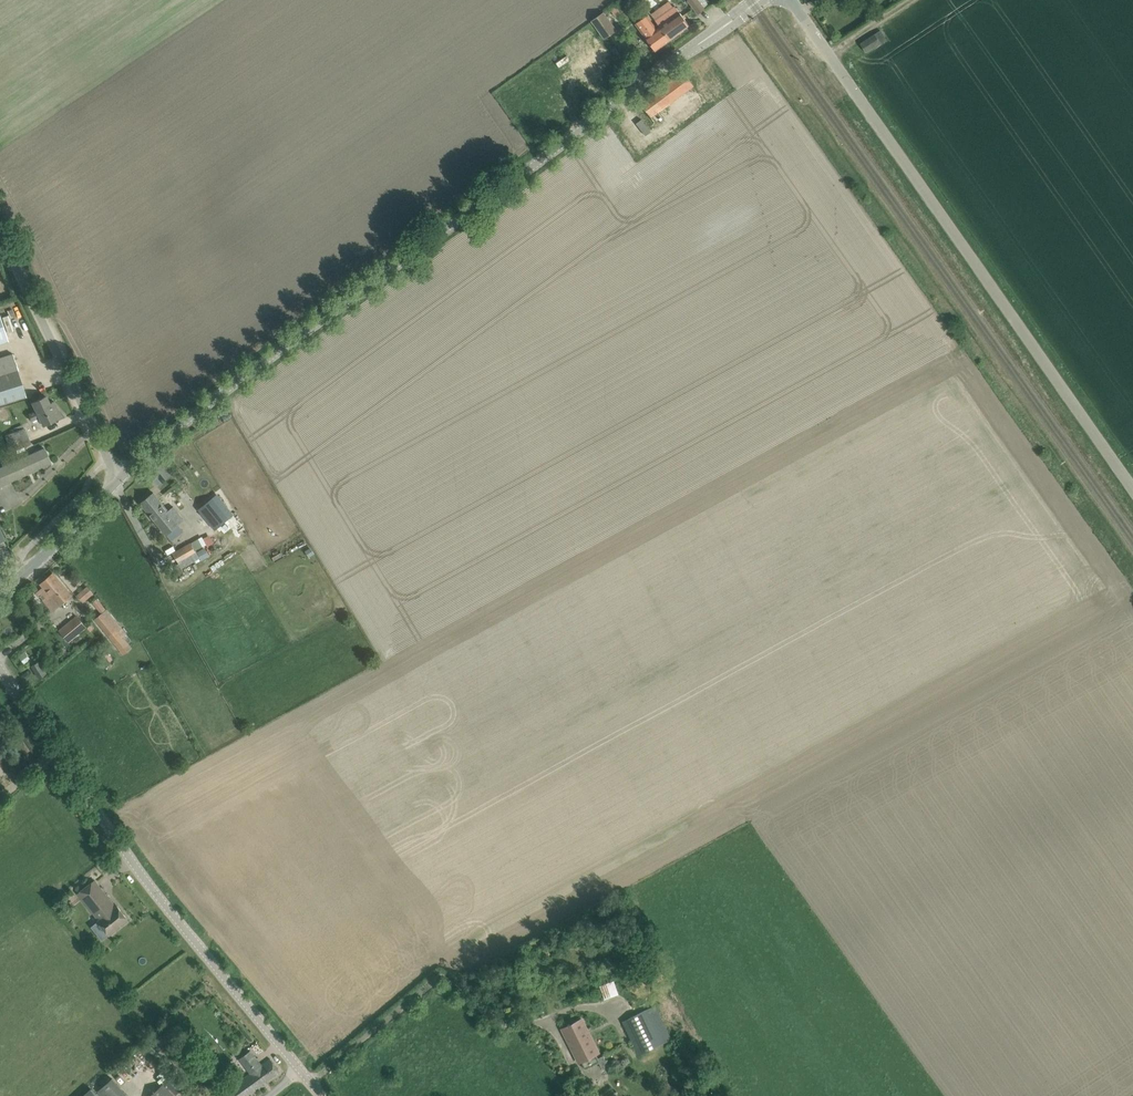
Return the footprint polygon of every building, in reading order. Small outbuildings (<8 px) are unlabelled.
[(699,14),(705,9),(699,0),(689,0),(699,14)] [(675,5),(655,19),(660,26),(670,40),(688,27),(689,23),(675,5)] [(593,19),(607,37),(618,29),(605,10),(593,19)] [(656,50),(670,40),(660,26),(657,29),(647,15),(636,23),(646,37),(649,41),(656,50)] [(861,43),(867,52),(881,43),(875,33),(861,43)] [(611,49),(620,60),(624,57),(615,46),(611,49)] [(641,102),(647,111),(651,117),(694,85),(684,71),(641,102)] [(0,358),(0,403),(26,395),(13,353),(0,358)] [(33,402),(36,410),(29,414),(32,420),(39,417),(43,425),(47,423),(57,419),(56,418),(61,415),(58,408),(53,410),(46,396),(36,401),(33,402)] [(5,435),(11,451),(31,443),(25,427),(5,435)] [(51,463),(45,448),(0,468),(0,485),(51,463)] [(153,492),(140,502),(167,535),(185,520),(174,506),(168,510),(153,492)] [(213,498),(199,509),(215,529),(229,518),(215,501),(213,498)] [(173,553),(179,563),(197,552),(191,543),(173,553)] [(203,549),(197,552),(202,560),(207,557),(203,549)] [(37,592),(53,610),(72,595),(53,573),(41,583),(44,586),(37,592)] [(87,586),(81,592),(87,599),(94,593),(87,586)] [(98,599),(93,603),(101,612),(105,608),(98,599)] [(103,613),(96,619),(124,654),(131,647),(123,637),(103,613)] [(60,630),(70,642),(88,626),(77,615),(60,630)] [(25,650),(19,656),(26,664),(32,658),(25,650)] [(105,654),(110,661),(113,659),(108,652),(105,654)] [(32,665),(40,678),(47,673),(39,660),(32,665)] [(95,880),(78,893),(99,921),(108,934),(109,933),(120,926),(129,919),(118,905),(116,906),(95,880)] [(600,984),(604,997),(619,993),(615,979),(600,984)] [(623,1021),(639,1055),(661,1044),(645,1010),(623,1021)] [(582,1019),(562,1028),(573,1050),(576,1048),(582,1061),(586,1069),(600,1062),(603,1069),(609,1066),(604,1055),(598,1058),(596,1053),(599,1052),(582,1019)] [(179,1021),(163,1034),(169,1041),(185,1028),(179,1021)] [(604,1055),(609,1066),(628,1057),(622,1046),(604,1055)] [(221,1094),(223,1095),(246,1095),(281,1071),(271,1058),(262,1065),(251,1050),(242,1056),(240,1058),(251,1073),(221,1094)] [(207,1063),(202,1069),(209,1076),(215,1070),(207,1063)] [(173,1077),(166,1083),(176,1095),(184,1088),(173,1077)] [(104,1095),(129,1095),(113,1078),(99,1091),(104,1095)] [(163,1084),(150,1095),(174,1095),(163,1084)]
